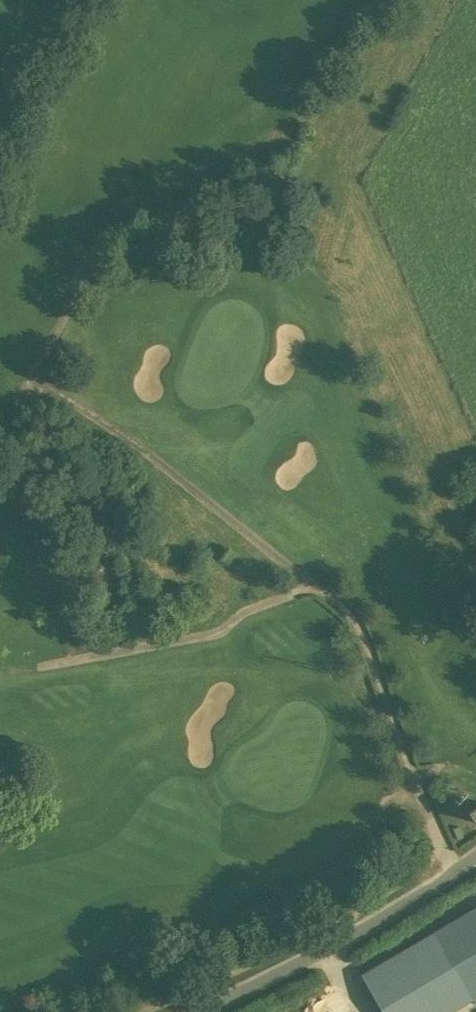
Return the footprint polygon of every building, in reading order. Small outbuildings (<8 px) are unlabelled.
[(464,837),(460,826),(454,828),(458,839),(464,837)] [(365,975),(387,1011),(445,1011),(475,994),(475,910),(365,975)]
